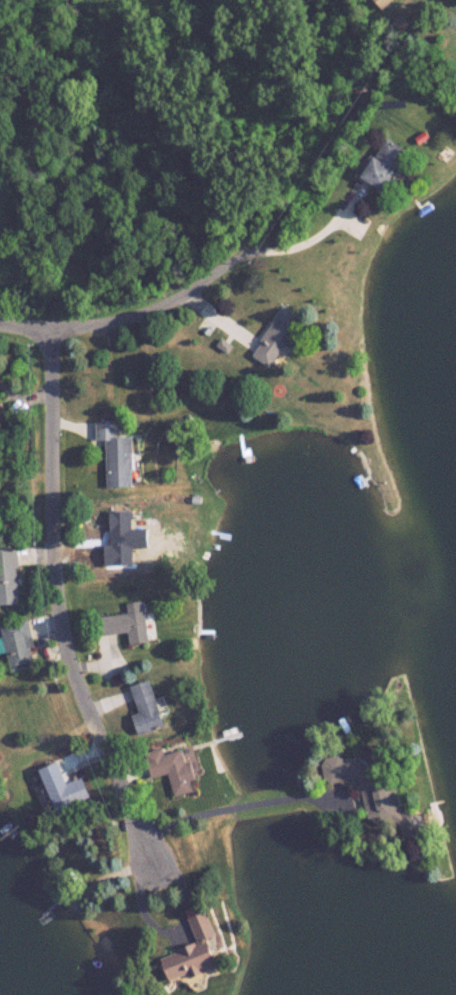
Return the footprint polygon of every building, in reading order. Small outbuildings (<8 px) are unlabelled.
[(359,7),(373,20),(392,0),(366,0),(359,7)] [(365,176),(387,188),(409,148),(386,136),(365,176)] [(272,367),(304,319),(284,305),(252,354),(272,367)] [(13,417),(0,403),(0,428),(13,417)] [(108,486),(136,485),(135,436),(117,436),(117,419),(95,420),(96,439),(107,439),(108,486)] [(134,509),(111,509),(111,557),(134,557),(134,509)] [(19,603),(18,547),(0,547),(0,603),(19,603)] [(129,631),(131,643),(150,640),(145,599),(127,601),(129,611),(102,615),(105,634),(129,631)] [(36,666),(28,617),(1,622),(9,670),(36,666)] [(132,685),(140,712),(134,714),(140,734),(166,726),(151,679),(132,685)] [(153,778),(171,773),(177,795),(201,789),(195,761),(189,763),(186,749),(167,754),(165,748),(147,753),(153,778)] [(404,815),(397,770),(367,775),(363,753),(324,760),(328,788),(362,782),(369,821),(404,815)] [(41,768),(56,812),(92,799),(84,776),(67,782),(60,762),(41,768)] [(224,966),(214,937),(220,936),(210,907),(191,914),(201,943),(163,956),(173,984),(224,966)]
